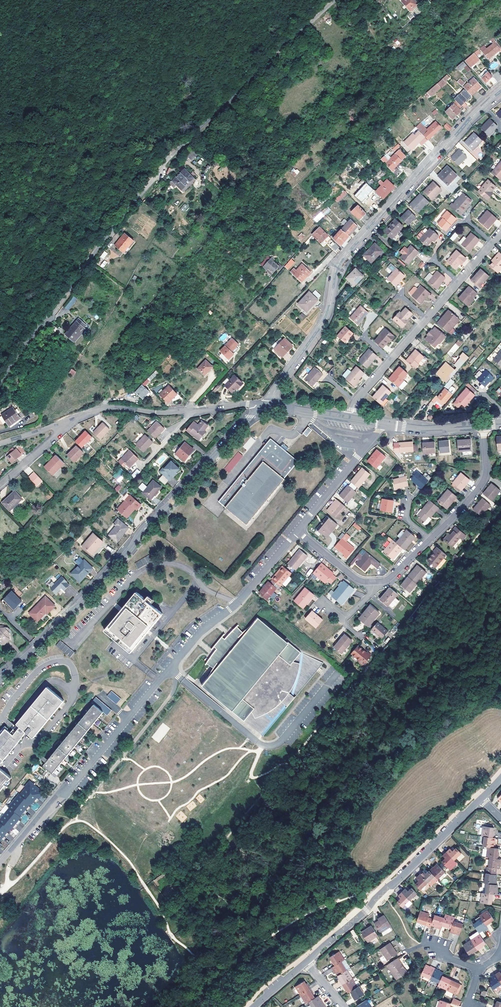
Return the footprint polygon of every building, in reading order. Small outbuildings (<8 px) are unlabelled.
[(410,12),(420,3),(417,0),(404,0),(402,2),(410,12)] [(500,48),(495,40),(492,42),(494,44),(483,52),(489,59),(500,50),(500,49),(500,48)] [(483,46),(474,53),(476,55),(485,48),(483,46)] [(465,61),(468,65),(477,56),(476,55),(474,53),(474,52),(465,61)] [(466,71),(469,68),(463,62),(457,67),(460,71),(464,68),(466,71)] [(490,72),(493,76),(499,71),(495,67),(490,72)] [(495,86),(499,83),(493,77),(489,72),(482,78),(487,83),(490,80),(495,86)] [(439,83),(438,84),(441,88),(447,83),(446,82),(450,78),(448,75),(439,83)] [(465,88),(472,95),(481,87),(474,79),(465,88)] [(430,97),(441,88),(438,84),(427,93),(430,97)] [(455,99),(456,99),(456,100),(465,109),(468,106),(465,102),(466,103),(470,100),(469,99),(471,96),(465,90),(455,99)] [(453,120),(465,109),(456,100),(453,102),(454,104),(446,112),(453,120)] [(490,120),(481,129),(489,136),(497,127),(490,120)] [(420,124),(416,128),(420,131),(428,140),(441,128),(436,123),(428,131),(421,123),(420,124)] [(413,135),(405,143),(412,150),(420,144),(422,146),(427,140),(419,132),(415,136),(413,135)] [(474,134),(465,144),(472,151),(482,141),(474,134)] [(461,151),(464,147),(458,142),(455,146),(461,151)] [(385,156),(382,160),(393,172),(392,172),(394,173),(396,172),(394,170),(406,157),(399,151),(389,161),(385,156)] [(459,151),(450,160),(458,167),(467,159),(459,151)] [(492,172),(500,180),(500,179),(500,163),(492,172)] [(182,188),(194,175),(185,166),(173,179),(178,183),(182,188)] [(289,172),(295,177),(299,172),(294,167),(289,172)] [(446,167),(437,177),(447,187),(453,180),(456,177),(446,167)] [(170,176),(168,173),(164,177),(162,175),(159,179),(163,183),(170,176)] [(194,175),(182,188),(186,192),(198,179),(194,175)] [(360,202),(373,189),(361,178),(357,181),(359,184),(360,183),(364,186),(355,195),(360,202)] [(174,187),(178,183),(173,179),(169,182),(174,187)] [(488,180),(478,192),(488,200),(496,191),(494,190),(497,187),(488,180)] [(384,199),(395,187),(388,181),(376,192),(384,199)] [(432,184),(423,193),(431,201),(440,192),(432,184)] [(346,192),(335,201),(338,203),(348,194),(346,192)] [(441,193),(440,192),(431,201),(432,202),(441,193)] [(463,211),(464,212),(468,208),(467,206),(469,205),(471,202),(463,194),(454,204),(453,202),(449,206),(460,215),(463,211)] [(416,214),(427,203),(419,195),(409,206),(416,214)] [(186,212),(189,206),(183,203),(180,210),(186,212)] [(352,213),(358,206),(357,203),(350,211),(352,213)] [(359,220),(366,214),(358,206),(352,213),(359,220)] [(323,211),(314,219),(317,222),(326,214),(323,211)] [(443,219),(438,224),(446,231),(451,225),(450,224),(455,218),(448,211),(442,218),(443,219)] [(488,211),(479,221),(488,229),(493,223),(492,222),(496,218),(488,211)] [(408,227),(416,219),(408,212),(400,220),(408,227)] [(342,230),(349,236),(350,236),(348,235),(356,225),(351,220),(342,230)] [(395,244),(399,240),(403,235),(399,232),(402,228),(394,221),(387,229),(383,233),(395,244)] [(317,240),(325,232),(320,227),(312,235),(317,240)] [(334,239),(341,246),(349,236),(342,230),(340,231),(338,229),(331,236),(334,239)] [(422,230),(416,237),(427,246),(432,240),(434,241),(439,236),(431,229),(426,234),(422,230)] [(297,236),(302,243),(307,239),(302,232),(297,236)] [(325,232),(317,240),(321,243),(325,240),(327,242),(331,239),(325,232)] [(455,232),(449,238),(455,243),(460,238),(455,232)] [(125,233),(116,245),(125,251),(134,239),(125,233)] [(462,245),(469,251),(474,245),(475,246),(480,240),(472,233),(467,239),(462,245)] [(336,251),(340,247),(335,243),(331,247),(336,251)] [(411,245),(401,257),(409,264),(419,252),(411,245)] [(371,265),(375,261),(382,253),(374,246),(367,253),(363,257),(371,265)] [(457,251),(448,262),(456,269),(460,264),(462,261),(463,262),(466,258),(457,251)] [(498,256),(499,257),(494,263),(491,266),(499,273),(500,271),(500,254),(500,253),(498,256)] [(288,268),(295,261),(292,258),(285,265),(288,268)] [(280,270),(283,267),(279,263),(277,264),(271,259),(264,267),(267,271),(269,269),(274,273),(278,268),(280,270)] [(314,272),(305,262),(304,263),(311,272),(312,273),(314,272)] [(308,275),(311,272),(304,263),(297,270),(295,267),(291,271),(301,282),(308,275)] [(393,272),(388,278),(396,286),(399,282),(398,281),(404,275),(391,263),(388,267),(393,272)] [(436,270),(433,264),(428,268),(432,273),(436,270)] [(355,270),(346,280),(353,287),(362,278),(355,270)] [(481,270),(470,281),(480,289),(485,284),(484,283),(489,277),(481,270)] [(438,271),(429,282),(436,288),(440,283),(441,284),(446,278),(438,271)] [(422,285),(413,295),(421,302),(424,298),(425,299),(431,292),(422,285)] [(469,287),(459,299),(467,306),(478,294),(469,287)] [(308,292),(298,304),(306,312),(317,299),(308,292)] [(63,306),(69,310),(77,299),(71,295),(63,306)] [(360,306),(349,318),(356,325),(361,319),(367,313),(360,306)] [(401,313),(394,321),(403,328),(407,323),(406,322),(408,319),(413,314),(406,309),(402,314),(401,313)] [(442,318),(444,319),(439,325),(447,332),(451,327),(459,319),(449,311),(442,318)] [(73,342),(84,330),(83,329),(85,325),(78,319),(64,335),(73,342)] [(453,329),(460,320),(459,319),(451,327),(453,329)] [(345,327),(337,336),(345,343),(353,333),(345,327)] [(451,336),(455,331),(453,329),(451,327),(447,332),(451,336)] [(428,336),(425,340),(435,348),(438,344),(441,343),(446,337),(436,328),(433,331),(428,336)] [(450,357),(473,330),(470,328),(458,342),(447,354),(450,357)] [(389,343),(394,336),(386,329),(375,341),(383,349),(389,343)] [(232,338),(225,346),(232,352),(239,344),(232,338)] [(286,339),(275,350),(283,357),(293,346),(286,339)] [(476,357),(483,352),(479,347),(472,352),(476,357)] [(369,350),(364,355),(365,356),(360,363),(367,369),(377,357),(369,350)] [(416,351),(410,357),(411,358),(407,363),(416,370),(420,365),(421,366),(426,360),(416,351)] [(458,369),(469,357),(463,353),(453,364),(458,369)] [(206,360),(198,369),(205,375),(212,367),(206,360)] [(446,362),(440,370),(448,377),(449,376),(451,377),(456,371),(446,362)] [(321,374),(324,370),(318,365),(304,380),(312,386),(322,375),(321,374)] [(359,380),(365,374),(357,367),(352,373),(348,369),(342,376),(354,386),(359,380)] [(391,381),(402,390),(407,384),(403,380),(407,374),(399,367),(394,373),(396,375),(391,381)] [(143,384),(145,386),(158,373),(156,370),(143,384)] [(440,370),(436,374),(446,383),(451,377),(449,376),(448,377),(440,370)] [(478,378),(477,379),(485,387),(494,377),(487,370),(483,373),(478,378)] [(235,376),(226,386),(233,393),(238,388),(239,387),(240,387),(244,383),(235,376)] [(451,378),(445,386),(447,388),(453,380),(451,378)] [(149,391),(142,385),(135,392),(142,398),(149,391)] [(169,385),(160,394),(167,402),(177,394),(169,385)] [(377,395),(373,399),(383,408),(389,402),(386,399),(390,393),(383,387),(378,392),(379,393),(377,395)] [(468,387),(457,399),(462,404),(463,405),(470,399),(471,400),(476,395),(468,387)] [(437,395),(432,400),(434,402),(437,399),(443,405),(453,394),(445,389),(438,396),(437,395)] [(10,426),(21,419),(13,408),(2,416),(3,416),(10,426)] [(10,426),(3,416),(0,418),(7,428),(10,426)] [(194,422),(187,430),(200,440),(205,434),(203,432),(205,430),(209,425),(203,420),(198,426),(194,422)] [(158,422),(149,432),(156,438),(165,428),(158,422)] [(104,423),(95,432),(101,439),(111,430),(104,423)] [(313,430),(309,427),(304,433),(307,436),(313,430)] [(87,430),(82,434),(76,440),(81,447),(88,440),(93,436),(87,430)] [(144,434),(135,443),(142,451),(148,445),(149,446),(153,442),(144,434)] [(256,441),(252,437),(244,447),(248,450),(256,441)] [(281,447),(271,439),(219,502),(226,508),(247,525),(250,521),(253,518),(265,504),(267,501),(279,486),(282,484),(299,462),(286,451),(281,447)] [(458,442),(458,453),(464,452),(471,452),(472,452),(471,441),(458,442)] [(185,442),(176,453),(185,461),(193,450),(185,442)] [(400,453),(414,452),(413,442),(399,444),(400,453)] [(440,443),(440,454),(446,453),(450,453),(449,442),(440,443)] [(423,454),(436,453),(435,443),(423,444),(423,454)] [(71,450),(67,454),(75,461),(84,452),(76,444),(70,450),(71,450)] [(378,466),(388,454),(380,447),(370,460),(378,466)] [(19,458),(23,454),(20,452),(18,449),(9,457),(15,463),(20,459),(19,458)] [(130,450),(121,458),(128,465),(132,461),(134,462),(138,458),(130,450)] [(243,456),(239,452),(225,469),(229,473),(243,456)] [(65,463),(56,456),(50,462),(51,463),(46,468),(53,475),(65,463)] [(161,467),(158,471),(161,474),(157,479),(164,484),(168,479),(169,480),(172,476),(171,475),(173,472),(177,467),(169,460),(162,468),(161,467)] [(121,467),(112,475),(117,479),(118,478),(123,472),(125,471),(121,467)] [(363,469),(351,483),(359,489),(371,475),(363,469)] [(35,473),(34,474),(29,478),(37,486),(42,482),(43,481),(35,473)] [(412,480),(423,489),(429,482),(418,473),(412,480)] [(461,474),(453,485),(462,491),(470,481),(461,474)] [(396,491),(409,488),(406,477),(393,481),(396,491)] [(153,480),(143,492),(150,499),(160,487),(153,480)] [(493,484),(484,495),(492,502),(500,491),(500,490),(493,484)] [(348,486),(340,497),(348,503),(352,499),(357,493),(348,486)] [(445,509),(451,502),(452,503),(457,498),(448,490),(438,503),(445,509)] [(14,491),(3,503),(10,510),(22,499),(14,491)] [(130,495),(118,509),(128,517),(135,508),(130,503),(131,501),(138,507),(141,504),(130,495)] [(483,499),(473,510),(482,518),(491,506),(483,499)] [(345,508),(337,500),(327,512),(336,519),(345,508)] [(383,500),(381,511),(392,513),(394,502),(383,500)] [(428,518),(430,516),(432,518),(439,509),(430,502),(417,517),(424,523),(428,518)] [(323,526),(329,519),(327,517),(321,525),(323,526)] [(323,533),(322,534),(327,539),(338,526),(329,519),(323,526),(321,525),(318,528),(323,533)] [(129,528),(119,520),(116,524),(116,525),(116,526),(117,525),(118,526),(110,535),(119,542),(129,528)] [(361,532),(363,531),(355,524),(353,526),(361,532)] [(448,535),(443,540),(452,548),(460,539),(463,535),(456,529),(450,536),(449,535),(448,535)] [(409,544),(415,537),(407,532),(396,544),(403,549),(405,551),(410,545),(409,544)] [(94,534),(84,546),(92,553),(99,545),(101,546),(104,542),(94,534)] [(342,539),(335,548),(345,556),(344,557),(347,559),(355,550),(342,539)] [(392,560),(398,552),(400,553),(403,549),(396,544),(393,541),(383,553),(392,560)] [(94,555),(101,546),(99,545),(92,553),(94,555)] [(435,554),(428,562),(435,569),(446,556),(437,549),(434,553),(435,554)] [(309,557),(301,551),(289,566),(297,572),(300,568),(306,561),(309,557)] [(380,565),(366,553),(355,565),(364,572),(372,563),(377,568),(380,565)] [(149,556),(135,562),(137,568),(152,562),(149,556)] [(79,566),(72,574),(80,581),(93,567),(84,560),(84,561),(79,566)] [(313,574),(326,584),(333,576),(324,568),(325,567),(322,564),(313,574)] [(408,578),(416,585),(423,577),(425,574),(426,573),(418,566),(418,567),(412,574),(408,578)] [(334,574),(325,567),(324,568),(333,576),(334,574)] [(292,575),(284,568),(273,581),(281,587),(292,575)] [(63,577),(51,589),(57,594),(62,588),(65,591),(70,585),(68,583),(68,582),(63,577)] [(416,585),(408,578),(406,581),(403,585),(401,587),(409,593),(410,592),(412,590),(416,585)] [(264,589),(261,593),(268,599),(277,589),(269,582),(267,585),(267,586),(264,589)] [(355,590),(344,582),(336,592),(332,596),(342,604),(350,594),(351,595),(355,590)] [(307,589),(295,603),(304,610),(309,604),(310,605),(316,598),(307,589)] [(397,595),(389,589),(385,594),(386,595),(380,601),(387,607),(388,606),(392,610),(399,602),(395,598),(397,595)] [(12,592),(4,599),(15,610),(19,606),(22,602),(12,592)] [(138,592),(106,631),(132,652),(164,614),(138,592)] [(57,607),(50,601),(47,597),(30,614),(39,622),(46,615),(45,614),(47,612),(48,613),(49,615),(51,612),(57,607)] [(14,611),(15,610),(4,599),(3,600),(1,603),(5,607),(7,605),(14,611)] [(378,613),(370,606),(365,612),(365,613),(360,620),(367,626),(378,613)] [(323,620),(312,611),(305,619),(316,628),(323,620)] [(232,711),(245,721),(252,711),(255,718),(263,715),(268,712),(272,709),(278,706),(282,701),(286,697),(290,692),(292,689),(294,685),(296,680),(298,674),(299,669),(300,663),(294,661),(301,652),(290,642),(288,644),(259,617),(245,633),(237,626),(225,638),(224,638),(222,636),(214,646),(216,647),(217,648),(207,663),(215,670),(202,685),(233,710),(232,711)] [(388,632),(377,623),(371,630),(382,639),(388,632)] [(2,645),(6,645),(11,640),(9,638),(11,636),(11,634),(10,632),(9,631),(10,630),(10,629),(0,629),(0,643),(2,645)] [(346,635),(335,648),(342,654),(353,641),(346,635)] [(69,658),(74,653),(60,640),(56,645),(69,658)] [(367,654),(358,646),(351,654),(360,661),(359,662),(363,666),(371,656),(368,652),(367,654)] [(64,701),(47,687),(33,705),(16,724),(17,725),(10,733),(5,728),(0,735),(0,761),(21,736),(22,737),(25,735),(25,734),(26,733),(33,738),(64,701)] [(113,692),(109,698),(118,705),(123,700),(113,692)] [(286,697),(282,701),(288,706),(295,697),(290,692),(286,697)] [(105,713),(109,716),(113,711),(98,698),(93,703),(95,705),(105,713)] [(105,713),(95,705),(50,760),(47,763),(44,766),(50,771),(53,774),(105,713)] [(159,743),(170,728),(163,723),(152,738),(159,743)] [(22,737),(21,736),(0,761),(0,764),(22,737)] [(50,760),(44,755),(41,758),(47,763),(50,760)] [(30,768),(32,772),(40,767),(37,763),(30,768)] [(7,780),(8,781),(11,778),(0,769),(0,788),(7,780)] [(26,788),(27,789),(34,795),(37,797),(42,791),(31,782),(26,788)] [(22,796),(32,804),(34,801),(31,799),(34,795),(27,789),(22,796)] [(196,797),(200,803),(204,800),(200,794),(196,797)] [(21,795),(15,801),(24,808),(27,805),(29,807),(32,804),(22,796),(21,795)] [(11,809),(21,817),(23,814),(21,812),(24,808),(15,801),(10,808),(11,809)] [(0,811),(0,812),(2,814),(8,807),(5,805),(0,811)] [(11,809),(5,815),(14,822),(17,818),(19,821),(22,818),(21,817),(11,809)] [(10,830),(11,831),(13,828),(11,826),(14,822),(5,815),(0,822),(10,830)] [(2,834),(5,831),(7,833),(10,830),(0,822),(0,833),(2,834)] [(493,833),(493,828),(483,827),(482,837),(484,837),(493,838),(494,833),(493,833)] [(494,843),(494,838),(493,838),(484,837),(483,847),(487,848),(494,849),(495,844),(494,843)] [(462,853),(457,848),(453,852),(450,849),(447,853),(454,861),(462,853)] [(497,854),(498,849),(494,849),(487,848),(486,858),(489,858),(498,859),(498,854),(497,854)] [(454,861),(447,853),(444,856),(446,859),(442,862),(447,868),(454,861)] [(500,865),(500,860),(498,859),(489,858),(488,868),(498,869),(499,864),(500,865)] [(445,872),(437,865),(434,868),(433,867),(429,871),(434,876),(437,879),(445,872)] [(434,876),(429,871),(426,874),(424,872),(420,875),(427,883),(434,876)] [(495,880),(496,875),(485,874),(484,883),(486,883),(496,885),(496,880),(495,880)] [(427,883),(420,875),(416,879),(418,881),(415,884),(420,890),(427,883)] [(496,890),(497,885),(496,885),(486,883),(485,894),(494,895),(497,895),(497,890),(496,890)] [(402,893),(410,900),(417,893),(412,888),(408,891),(406,889),(402,893)] [(410,900),(402,893),(398,896),(401,899),(397,902),(403,907),(410,900)] [(493,900),(494,895),(485,894),(482,893),(481,903),(491,905),(492,900),(493,900)] [(494,920),(488,911),(479,917),(481,920),(486,927),(490,924),(490,923),(494,920)] [(428,918),(430,915),(420,912),(417,922),(421,923),(421,924),(430,928),(431,925),(433,919),(428,918)] [(391,926),(384,915),(378,919),(379,921),(374,924),(380,933),(391,926)] [(441,927),(444,918),(435,915),(433,919),(431,925),(436,927),(436,928),(440,930),(441,927)] [(454,922),(455,919),(445,916),(444,918),(441,927),(446,928),(446,927),(451,929),(454,922)] [(486,927),(481,920),(473,925),(479,934),(483,931),(483,932),(487,929),(486,927)] [(463,927),(463,925),(454,922),(451,929),(450,933),(455,935),(455,933),(460,935),(463,927)] [(378,936),(372,926),(362,933),(368,942),(378,936)] [(472,941),(478,951),(482,948),(482,946),(485,944),(482,939),(480,935),(472,941)] [(478,951),(472,941),(463,946),(469,955),(473,952),(474,953),(478,951)] [(397,954),(390,943),(385,946),(380,949),(387,960),(397,954)] [(344,961),(338,952),(329,958),(332,962),(331,963),(334,967),(341,963),(344,961)] [(403,969),(400,965),(402,964),(398,958),(387,965),(397,980),(408,973),(404,968),(403,969)] [(337,976),(346,971),(341,963),(334,967),(331,969),(333,973),(334,972),(337,976)] [(421,975),(422,976),(431,980),(435,969),(431,967),(430,968),(426,966),(421,975)] [(431,980),(439,984),(443,977),(444,974),(440,972),(440,971),(435,969),(431,980)] [(341,986),(351,980),(346,971),(337,976),(339,981),(338,981),(341,986)] [(492,991),(500,985),(494,976),(490,979),(492,981),(488,984),(492,991)] [(439,984),(438,986),(449,991),(452,980),(449,978),(448,979),(443,977),(439,984)] [(357,988),(351,980),(341,986),(344,990),(345,989),(348,994),(350,992),(357,988)] [(449,991),(456,995),(461,986),(457,983),(457,982),(452,980),(449,991)] [(300,996),(310,990),(307,985),(306,986),(304,982),(295,987),(300,996)] [(500,985),(492,991),(493,993),(500,988),(500,986),(500,985)] [(364,995),(359,987),(357,988),(350,992),(352,997),(354,1001),(364,995)] [(314,999),(311,995),(312,994),(310,990),(300,996),(305,1005),(308,1003),(314,999)] [(323,1005),(321,1001),(320,1002),(317,997),(314,999),(308,1003),(311,1006),(320,1006),(323,1005)] [(451,1003),(459,1006),(461,1001),(453,998),(451,1003)]
